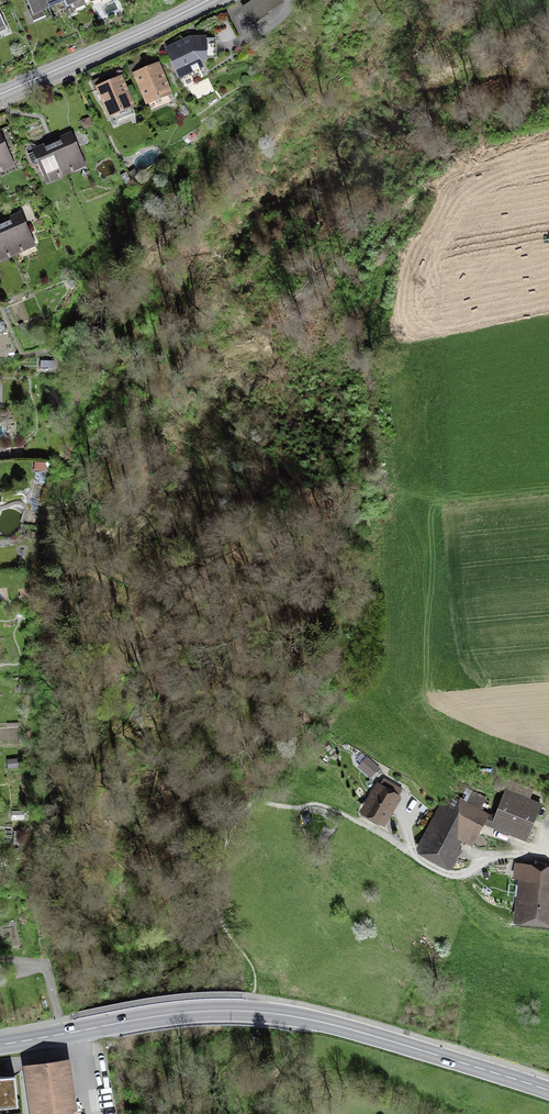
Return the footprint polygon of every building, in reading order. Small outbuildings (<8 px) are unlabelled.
[(49,7),(46,0),(27,0),(33,14),(49,7)] [(258,0),(254,0),(243,7),(253,21),(266,12),(258,0)] [(266,12),(280,3),(279,0),(258,0),(266,12)] [(215,39),(189,39),(167,50),(181,80),(192,75),(190,71),(202,65),(198,58),(216,57),(215,39)] [(138,62),(129,66),(133,77),(137,75),(147,101),(169,93),(158,65),(142,72),(138,62)] [(131,105),(120,79),(107,84),(104,76),(92,82),(96,90),(100,88),(111,114),(131,105)] [(82,163),(70,136),(53,144),(65,172),(74,168),(73,167),(82,163)] [(0,139),(0,169),(2,168),(2,166),(10,163),(0,139)] [(65,172),(53,144),(36,151),(35,151),(27,154),(31,162),(32,164),(34,165),(36,165),(38,165),(44,179),(56,174),(57,176),(65,172)] [(31,243),(20,216),(2,223),(15,252),(23,248),(22,246),(31,243)] [(2,223),(0,224),(0,256),(5,254),(6,255),(15,252),(2,223)] [(371,776),(379,766),(366,755),(358,765),(371,776)] [(18,767),(17,759),(7,760),(8,768),(18,767)] [(402,788),(385,778),(379,788),(378,788),(376,792),(372,790),(367,799),(370,801),(365,809),(383,820),(396,799),(395,798),(402,788)] [(540,805),(506,791),(492,825),(526,839),(540,805)] [(464,826),(476,833),(486,814),(459,800),(454,810),(450,807),(436,833),(428,829),(419,847),(453,865),(459,853),(452,849),(464,826)] [(517,863),(515,877),(527,878),(524,904),(517,904),(516,917),(548,920),(548,917),(548,867),(517,863)] [(30,1067),(38,1113),(74,1113),(66,1061),(30,1067)] [(6,1103),(6,1099),(17,1098),(15,1076),(0,1077),(0,1104),(6,1103)]
